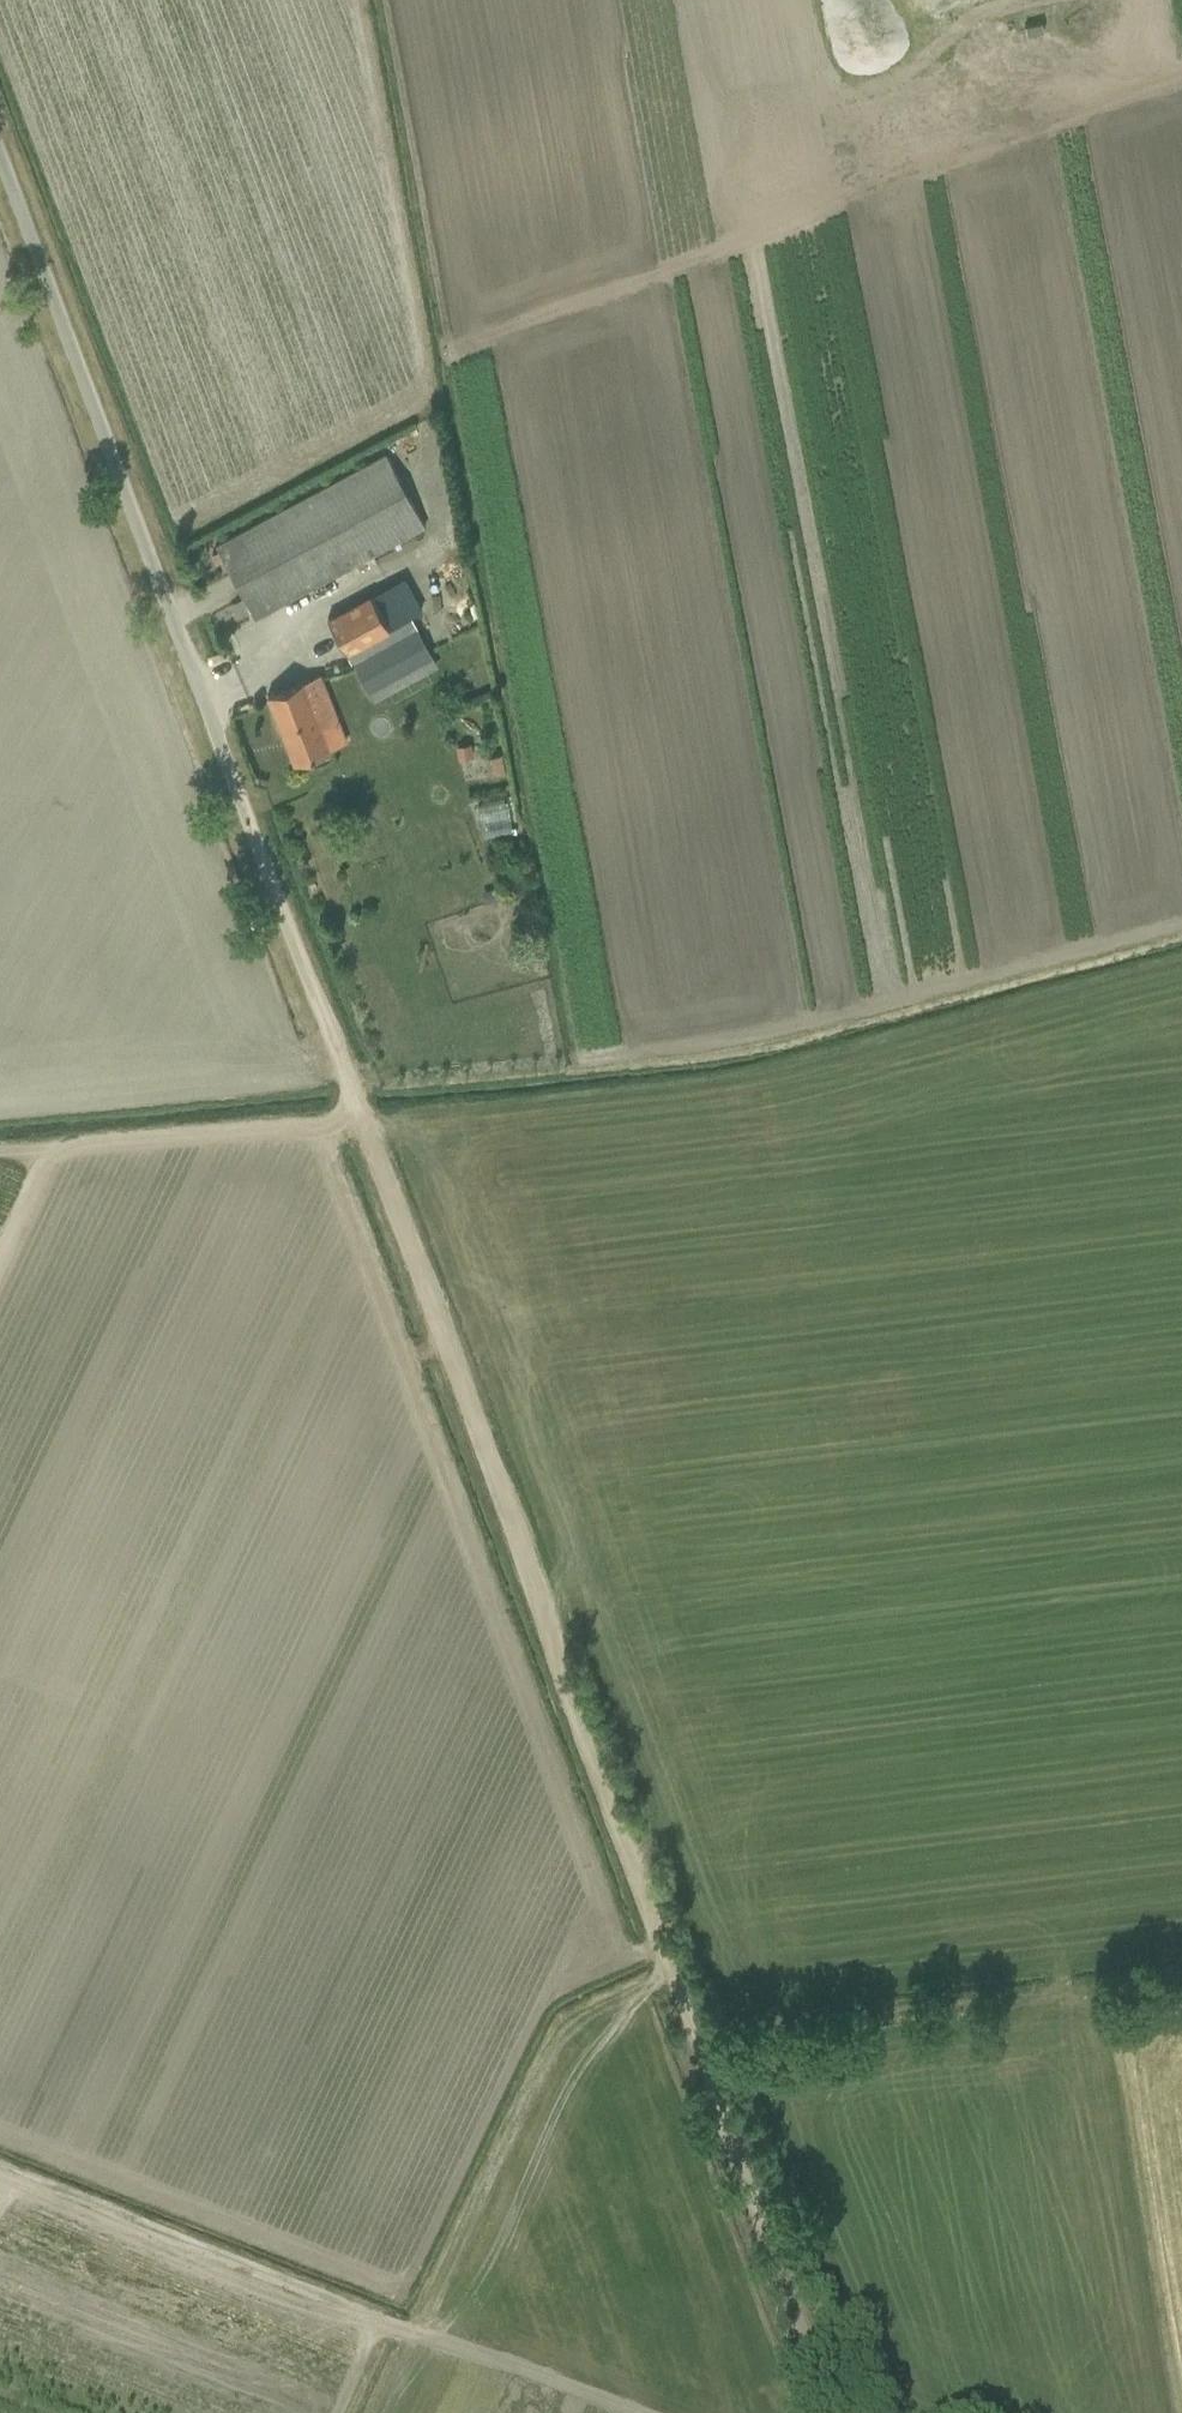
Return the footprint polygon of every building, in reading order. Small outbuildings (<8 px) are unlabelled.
[(254,617),(275,606),(424,526),(386,454),(215,545),(254,617)] [(403,577),(327,617),(366,691),(368,694),(433,658),(421,640),(415,630),(409,618),(422,611),(403,577)] [(294,763),(316,754),(329,749),(321,727),(336,721),(319,675),(267,695),(294,763)] [(503,781),(516,779),(513,759),(500,761),(503,781)]
